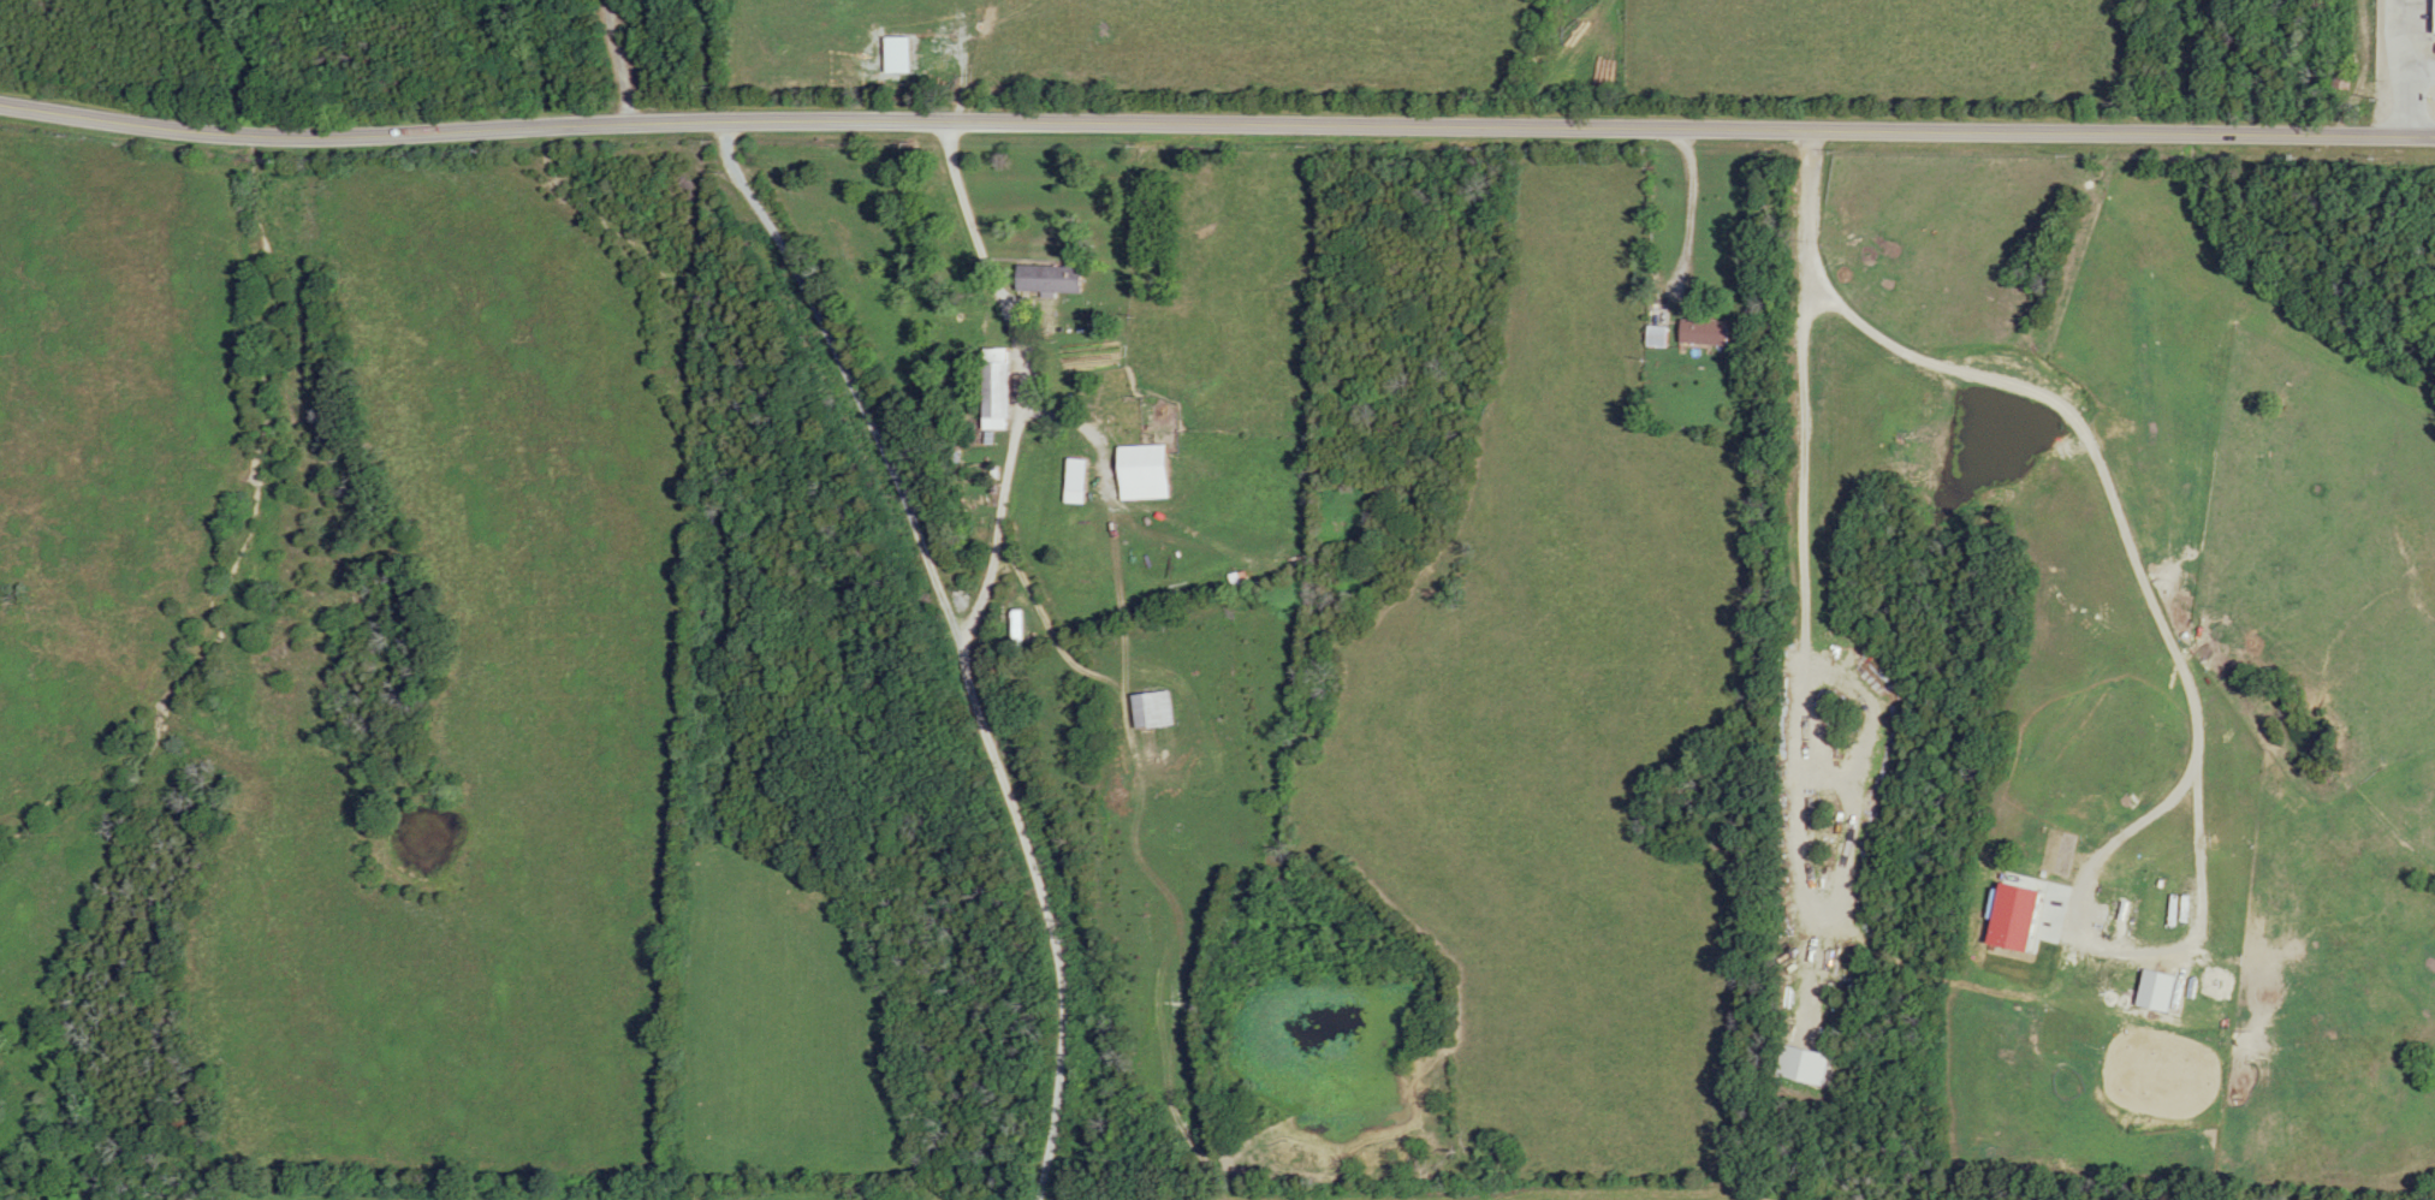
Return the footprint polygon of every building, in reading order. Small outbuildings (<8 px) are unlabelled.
[(1089,292),(1089,266),(1024,264),(1023,291),(1089,292)] [(1733,320),(1683,318),(1683,343),(1732,345),(1733,320)] [(1670,326),(1650,326),(1650,347),(1670,347),(1670,326)] [(992,347),(992,417),(1015,417),(1015,347),(992,347)] [(1174,487),(1172,443),(1124,445),(1125,488),(1174,487)] [(1137,695),(1140,730),(1176,727),(1172,692),(1137,695)]
